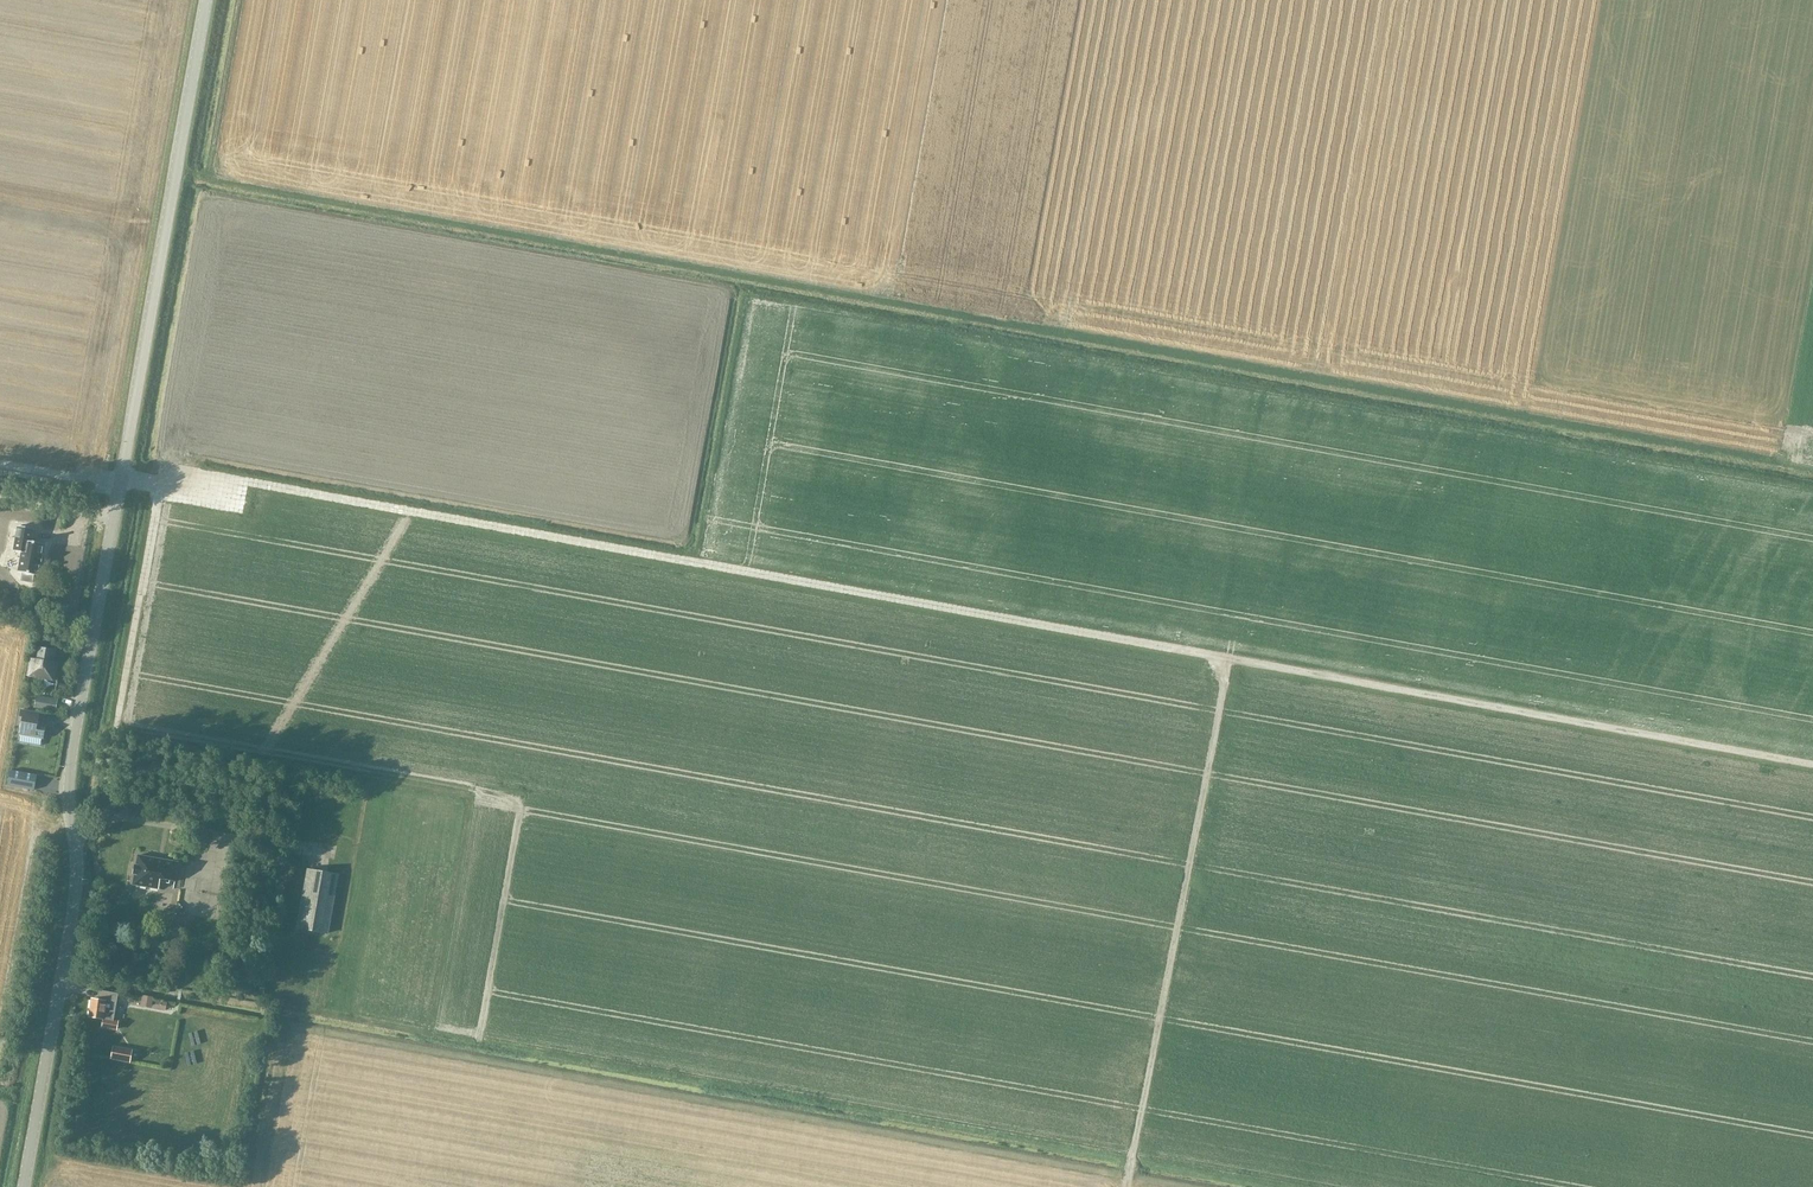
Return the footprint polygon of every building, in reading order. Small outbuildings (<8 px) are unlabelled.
[(33,575),(39,576),(44,544),(31,542),(34,529),(17,526),(13,551),(21,552),(18,572),(22,573),(20,580),(32,582),(33,575)] [(55,681),(58,663),(52,662),(54,650),(39,647),(37,659),(30,658),(26,676),(55,681)] [(58,699),(37,696),(35,708),(56,711),(58,699)] [(43,739),(46,725),(38,724),(40,714),(20,711),(18,725),(21,725),(19,735),(43,739)] [(34,790),(36,775),(10,770),(7,785),(34,790)] [(178,862),(137,855),(136,865),(135,865),(133,874),(134,874),(132,884),(158,889),(160,879),(175,881),(178,862)] [(328,934),(338,874),(306,869),(296,929),(328,934)] [(186,917),(174,915),(172,925),(184,927),(186,917)] [(99,999),(91,998),(89,1017),(103,1019),(102,1026),(116,1029),(118,1022),(112,1021),(118,993),(100,990),(99,999)] [(130,1061),(132,1050),(112,1047),(110,1058),(130,1061)]
